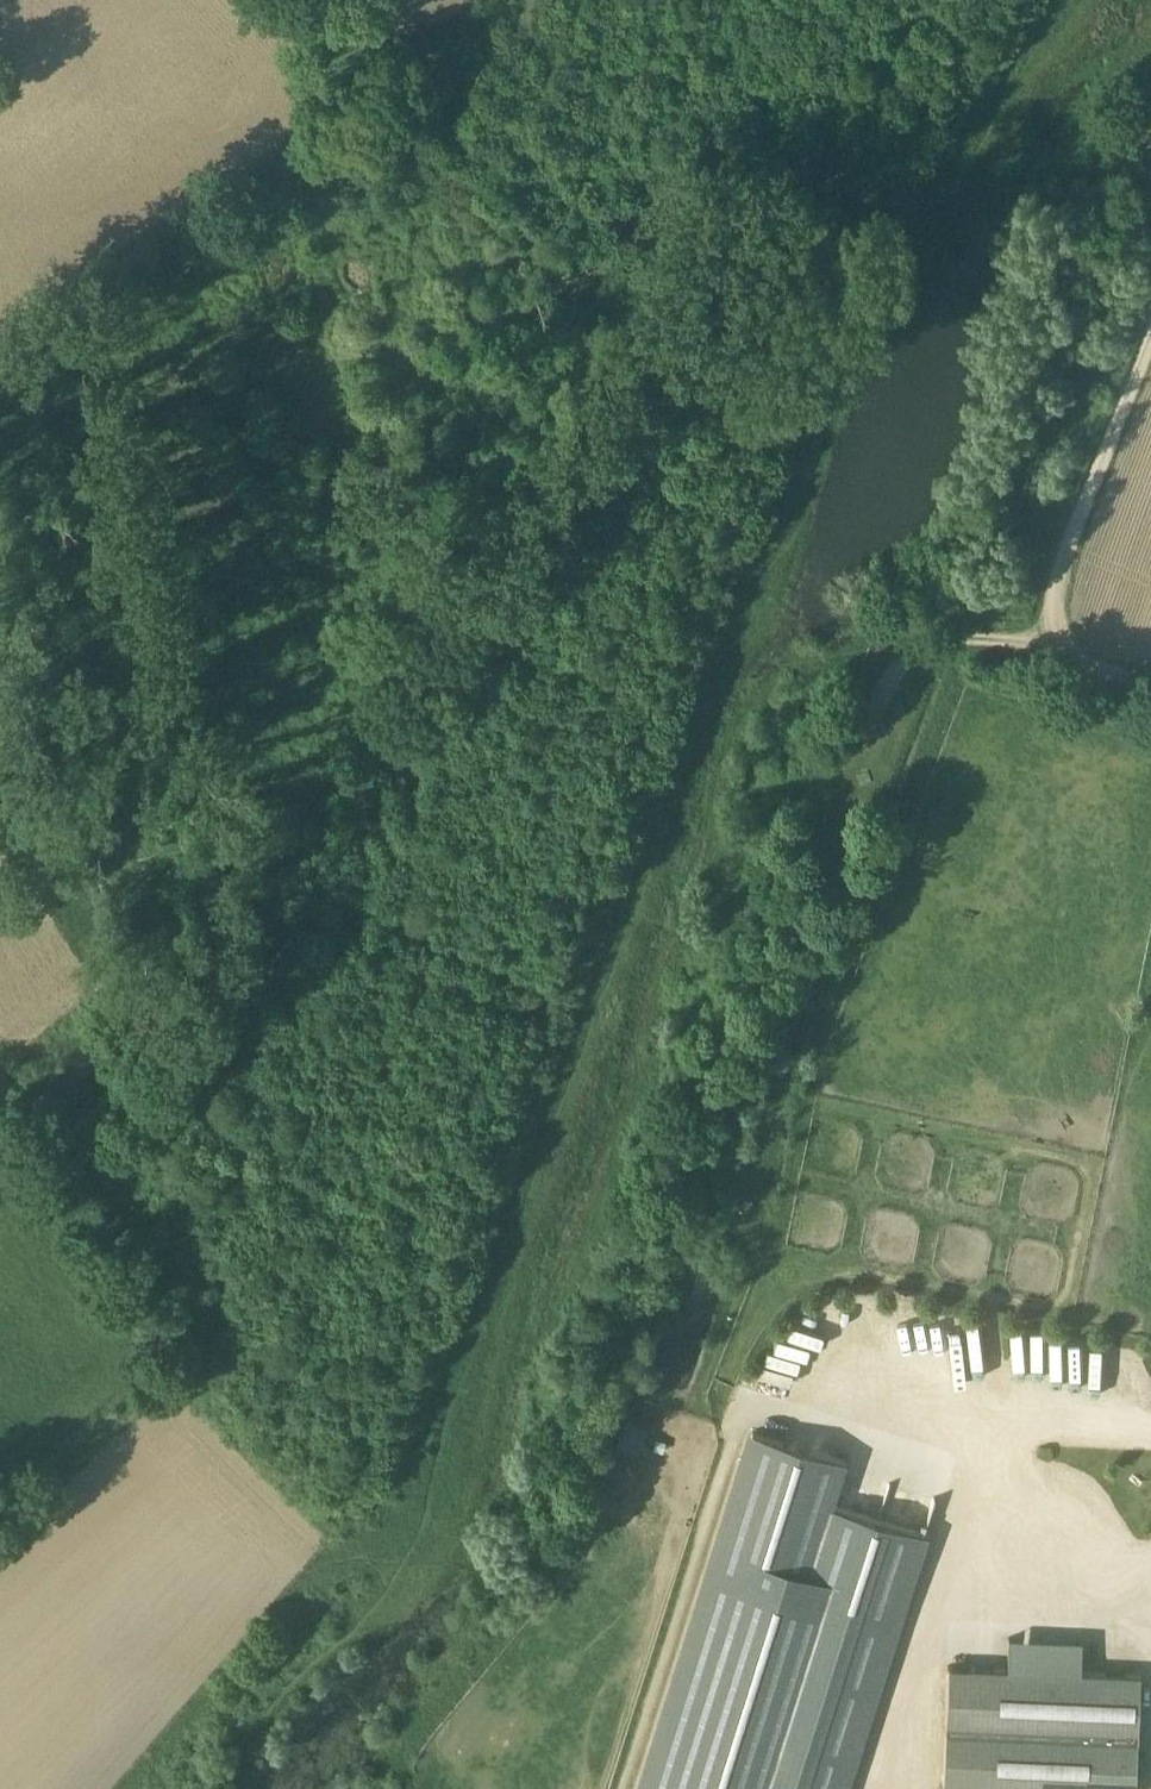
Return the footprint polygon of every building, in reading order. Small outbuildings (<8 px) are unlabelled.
[(949,1317),(955,1359),(965,1358),(960,1316),(949,1317)] [(774,1362),(807,1370),(818,1330),(785,1322),(774,1362)] [(753,1431),(640,1788),(843,1788),(923,1533),(832,1505),(846,1460),(753,1431)] [(948,1665),(943,1785),(990,1787),(990,1788),(1135,1788),(1140,1674),(948,1665)]
